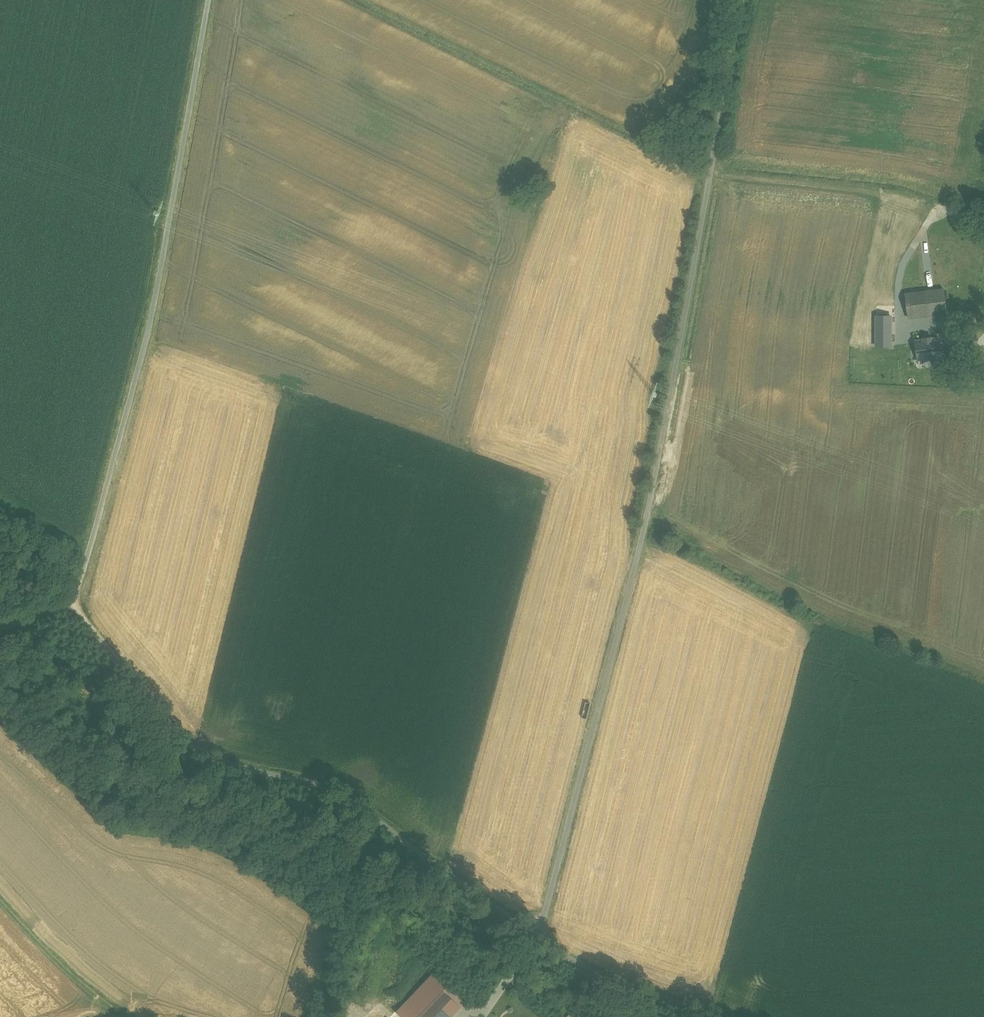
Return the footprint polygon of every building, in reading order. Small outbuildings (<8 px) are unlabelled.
[(944,290),(926,292),(926,298),(927,298),(929,316),(947,314),(944,290)] [(926,298),(907,301),(909,319),(929,316),(927,298),(926,298)] [(892,318),(876,317),(876,338),(876,346),(891,346),(892,318)] [(866,334),(852,334),(852,346),(866,346),(866,334)] [(933,339),(909,341),(911,365),(935,362),(933,339)] [(441,990),(415,1016),(449,1016),(459,1007),(441,990)]
